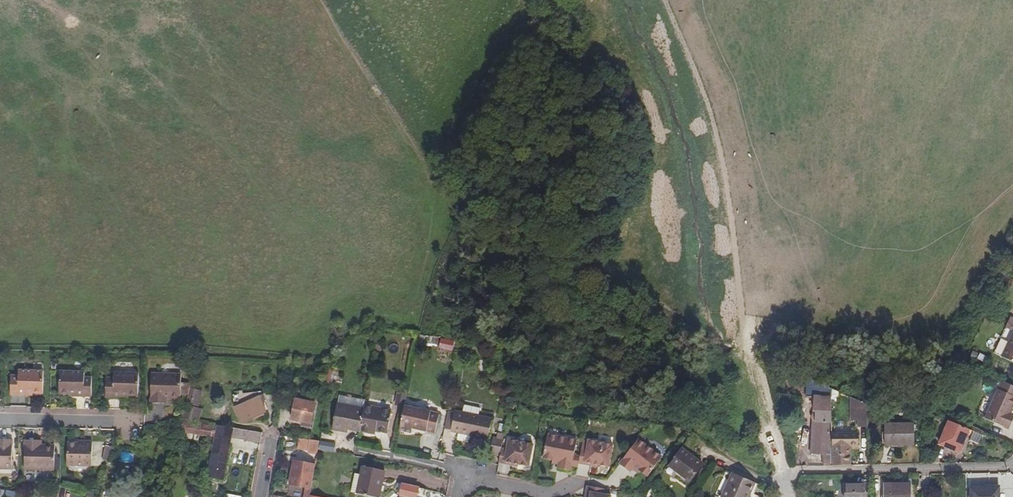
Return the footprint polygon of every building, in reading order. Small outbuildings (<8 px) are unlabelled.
[(453,351),(454,340),(441,339),(440,349),(453,351)] [(1004,359),(1012,363),(1012,339),(1004,359)] [(329,387),(333,363),(330,366),(326,372),(320,383),(329,387)] [(42,395),(42,372),(17,372),(17,378),(10,378),(10,397),(25,397),(25,393),(30,393),(30,395),(32,395),(42,395)] [(91,397),(91,379),(84,378),(84,373),(59,373),(58,395),(69,395),(70,395),(70,393),(76,394),(76,397),(91,397)] [(137,396),(137,373),(113,373),(113,379),(105,379),(105,398),(120,398),(120,394),(125,394),(125,395),(128,396),(137,396)] [(189,387),(189,383),(181,383),(181,373),(151,373),(151,403),(164,403),(164,396),(169,396),(173,399),(177,400),(181,396),(187,396),(189,387)] [(832,435),(829,389),(805,378),(804,396),(813,396),(813,413),(810,415),(810,418),(813,421),(811,453),(824,454),(824,464),(833,465),(832,447),(832,435)] [(1012,420),(1012,413),(1010,412),(1012,406),(1012,386),(1004,383),(988,421),(1009,430),(1012,420)] [(187,396),(185,405),(199,408),(204,390),(189,387),(187,396)] [(402,405),(405,389),(396,387),(393,404),(402,405)] [(267,412),(260,396),(235,406),(242,422),(267,412)] [(359,431),(363,406),(363,400),(337,396),(332,430),(347,433),(348,429),(359,431)] [(316,424),(320,404),(300,400),(297,420),(316,424)] [(867,421),(866,406),(856,401),(857,421),(867,421)] [(200,421),(203,408),(199,408),(185,405),(183,418),(200,421)] [(487,440),(491,418),(477,415),(479,408),(463,405),(461,412),(454,411),(454,413),(450,431),(450,433),(487,440)] [(386,433),(390,410),(363,406),(359,431),(375,433),(375,431),(386,433)] [(434,433),(437,413),(402,407),(398,431),(410,433),(411,429),(419,430),(420,426),(426,428),(425,431),(434,433)] [(450,431),(454,413),(447,411),(444,430),(450,431)] [(212,436),(214,426),(204,425),(203,426),(183,422),(182,431),(212,436)] [(959,454),(968,430),(948,423),(947,424),(942,423),(940,426),(945,428),(939,447),(959,454)] [(222,479),(231,437),(260,442),(262,432),(217,424),(207,476),(222,479)] [(914,447),(913,426),(883,427),(885,448),(914,447)] [(498,453),(502,433),(493,432),(492,436),(491,436),(489,451),(498,453)] [(980,445),(983,436),(973,432),(970,442),(980,445)] [(578,462),(580,454),(573,453),(576,439),(547,434),(543,458),(552,460),(552,461),(558,462),(557,468),(571,470),(572,465),(578,466),(578,462)] [(648,471),(662,451),(637,434),(620,460),(631,467),(634,463),(639,467),(640,465),(648,471)] [(850,464),(850,450),(850,446),(857,446),(857,435),(832,435),(832,447),(834,447),(834,464),(850,464)] [(608,465),(612,441),(588,437),(586,448),(581,447),(580,454),(578,462),(591,464),(592,462),(598,463),(608,465)] [(319,442),(320,441),(301,439),(299,450),(318,453),(318,450),(319,442)] [(529,466),(532,445),(508,440),(506,451),(501,450),(498,464),(511,466),(512,463),(518,465),(529,466)] [(13,442),(0,441),(0,468),(12,468),(13,442)] [(55,471),(55,450),(55,449),(55,448),(54,447),(53,447),(48,447),(45,450),(38,450),(38,442),(26,442),(24,471),(55,471)] [(333,452),(334,445),(319,442),(318,450),(333,452)] [(92,468),(93,443),(84,443),(84,448),(78,448),(77,446),(67,445),(67,468),(92,468)] [(112,463),(115,449),(105,447),(103,462),(112,463)] [(689,480),(702,462),(680,447),(668,464),(689,480)] [(310,479),(312,468),(304,466),(305,462),(295,460),(290,485),(308,489),(309,483),(312,484),(313,480),(310,479)] [(385,471),(362,467),(361,475),(354,474),(351,492),(377,496),(380,496),(385,471)] [(755,481),(732,470),(720,496),(749,496),(748,496),(755,481)] [(419,488),(402,484),(401,492),(400,496),(411,496),(414,496),(417,496),(419,488)] [(912,484),(884,484),(884,496),(912,496),(912,484)] [(611,495),(604,494),(605,488),(587,485),(585,496),(611,496),(611,495)] [(862,486),(840,486),(840,496),(862,496),(862,486)] [(1000,487),(972,488),(972,496),(1000,496),(1000,487)]
